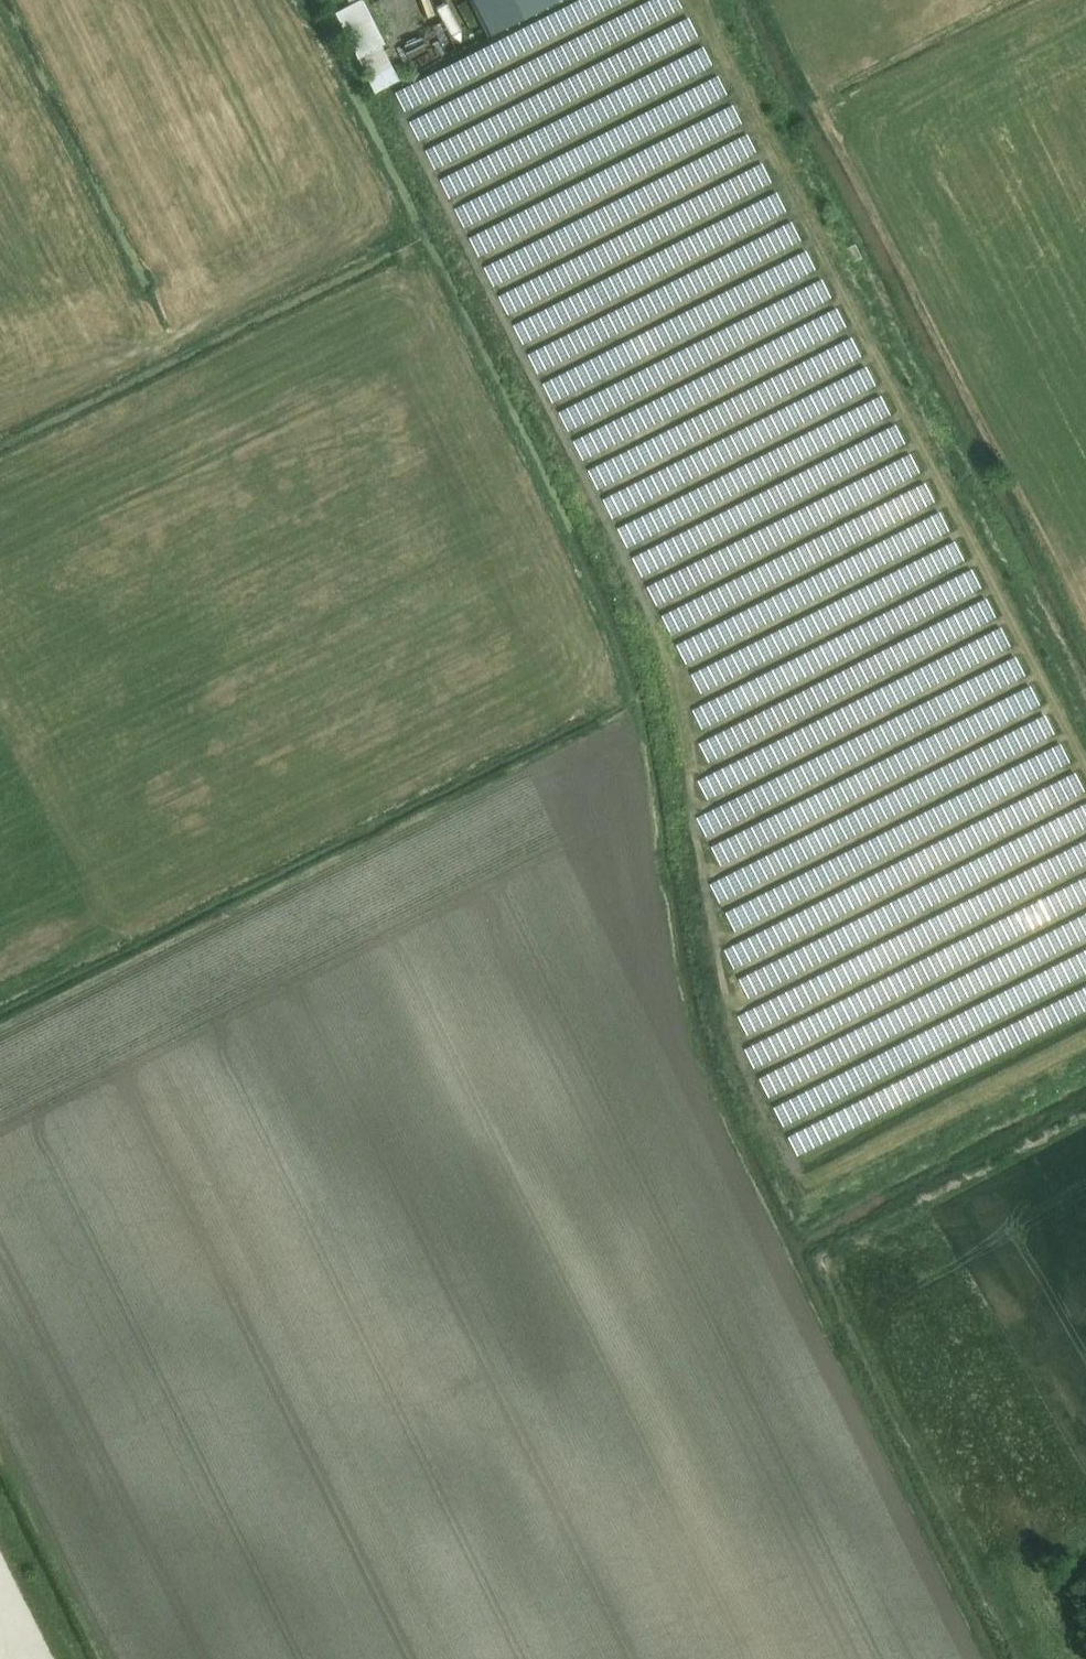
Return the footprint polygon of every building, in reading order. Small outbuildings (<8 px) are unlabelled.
[(378,90),(406,78),(374,0),(361,0),(344,7),(378,90)] [(488,34),(556,0),(471,0),(488,34)]
